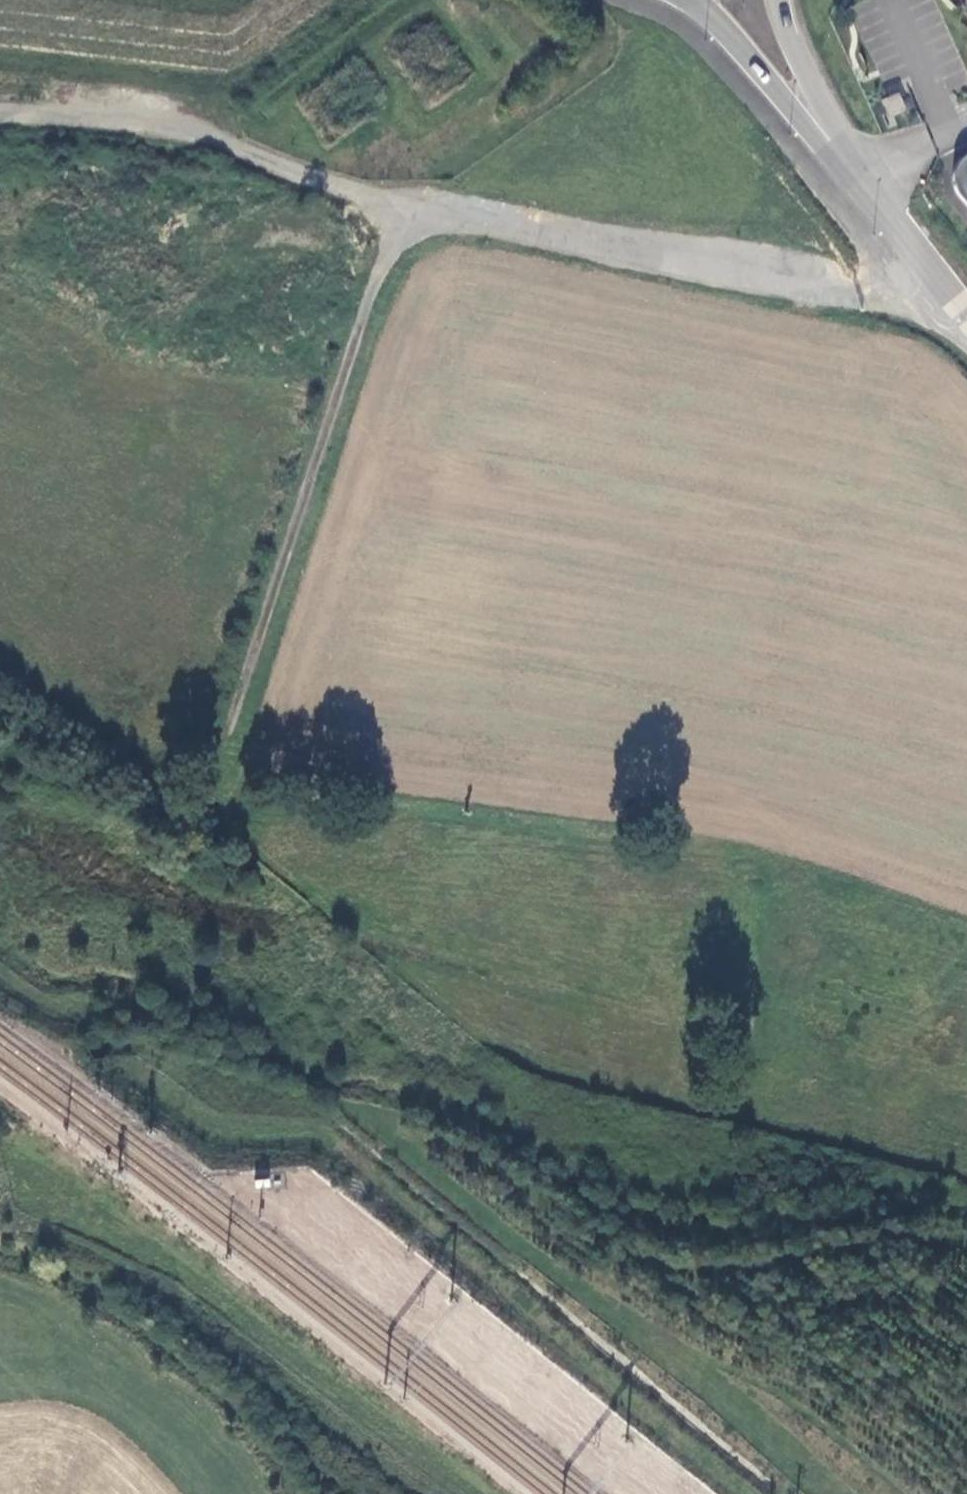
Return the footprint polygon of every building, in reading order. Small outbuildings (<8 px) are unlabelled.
[(899,92),(882,98),(888,116),(906,110),(899,92)] [(964,159),(959,166),(956,173),(956,183),(959,193),(964,199),(966,203),(966,157),(964,159)]
